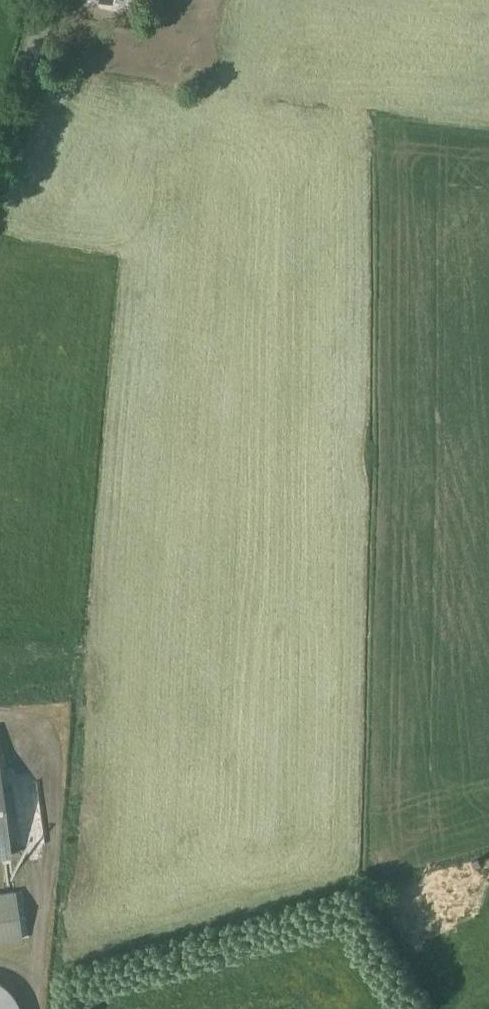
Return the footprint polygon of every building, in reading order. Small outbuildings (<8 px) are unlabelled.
[(11,858),(0,771),(0,859),(11,858)] [(22,939),(16,892),(0,894),(0,942),(22,939)] [(16,999),(8,988),(0,982),(0,1008),(20,1008),(16,999)]
